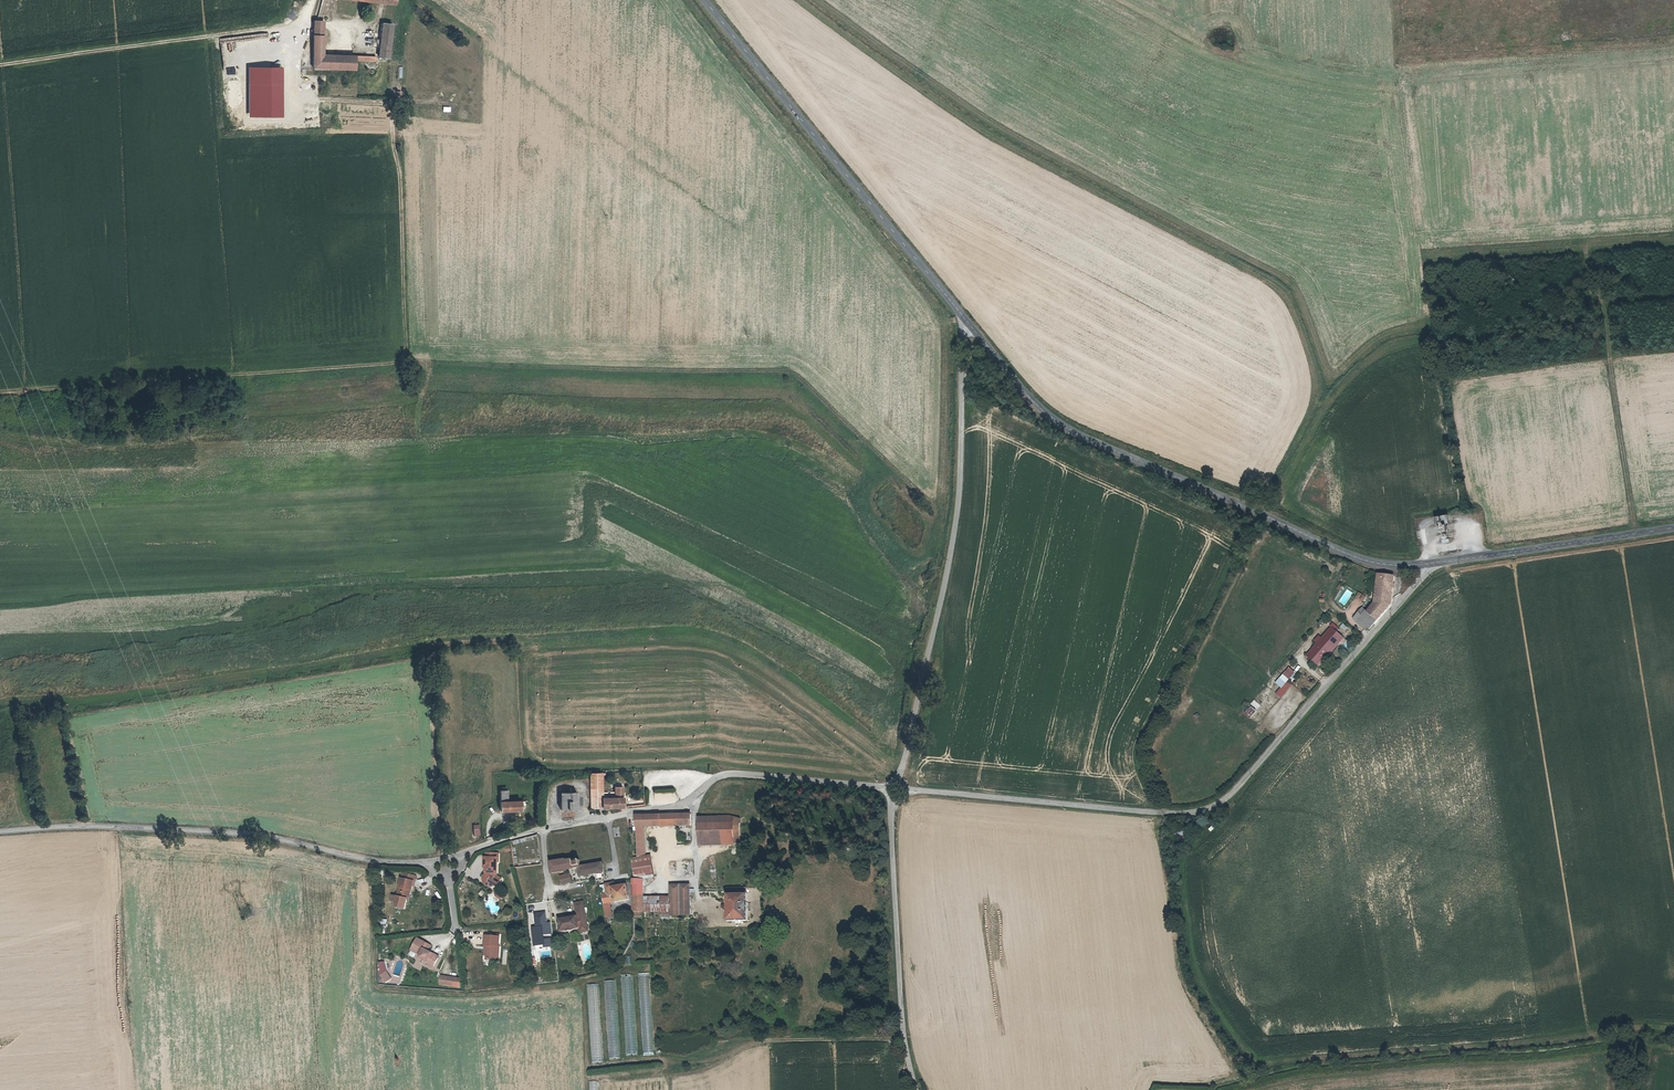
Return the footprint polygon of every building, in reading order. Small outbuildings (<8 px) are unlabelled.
[(321,28),(326,5),(393,15),(395,5),(371,0),(321,0),(314,28),(321,28)] [(322,28),(321,28),(314,28),(312,27),(312,36),(322,37),(322,28)] [(391,35),(379,34),(375,66),(386,67),(391,35)] [(320,77),(321,62),(322,37),(312,36),(312,48),(311,83),(340,84),(339,79),(320,77)] [(352,79),(353,70),(353,64),(321,62),(320,77),(339,79),(352,79)] [(1444,523),(1451,521),(1454,521),(1452,513),(1440,515),(1441,523),(1444,523)] [(1453,530),(1451,521),(1444,523),(1445,531),(1453,530)] [(1417,530),(1417,539),(1421,539),(1421,544),(1427,544),(1426,529),(1417,530)] [(1370,607),(1363,605),(1358,617),(1374,627),(1387,612),(1398,575),(1381,573),(1370,607)] [(1359,592),(1356,597),(1365,602),(1368,597),(1359,592)] [(1350,617),(1348,620),(1361,629),(1363,627),(1350,617)] [(1335,627),(1310,655),(1323,666),(1347,638),(1335,627)] [(1282,698),(1293,685),(1289,682),(1296,672),(1289,667),(1276,684),(1281,687),(1276,694),(1282,698)] [(1255,700),(1251,705),(1258,711),(1262,706),(1255,700)] [(1251,718),(1258,711),(1252,706),(1245,713),(1251,718)] [(622,808),(623,788),(614,788),(614,798),(604,798),(605,773),(591,773),(590,809),(622,808)] [(571,813),(571,810),(576,809),(575,792),(561,792),(561,810),(565,809),(565,813),(571,813)] [(523,816),(523,810),(522,805),(513,805),(513,799),(506,799),(506,816),(523,816)] [(691,815),(637,817),(639,858),(645,857),(643,828),(692,826),(691,815)] [(712,827),(700,827),(700,848),(735,849),(735,828),(712,827)] [(743,828),(735,828),(735,849),(743,849),(743,845),(743,834),(743,828)] [(1195,837),(1192,830),(1178,836),(1181,842),(1195,837)] [(484,884),(490,888),(493,883),(497,876),(498,862),(499,862),(499,853),(487,853),(487,861),(486,861),(485,866),(487,867),(487,872),(483,878),(484,884)] [(632,859),(634,879),(643,879),(655,878),(654,857),(645,857),(639,858),(632,859)] [(576,866),(581,865),(580,860),(575,861),(574,859),(550,862),(552,874),(567,872),(567,870),(576,869),(576,866)] [(603,862),(581,865),(576,866),(576,869),(578,869),(579,872),(579,875),(604,871),(603,862)] [(571,882),(570,874),(560,877),(562,884),(571,882)] [(417,880),(404,876),(398,900),(393,898),(391,904),(397,905),(396,910),(405,912),(410,893),(412,893),(415,885),(416,886),(417,880)] [(503,882),(497,876),(493,883),(499,889),(501,889),(503,884),(503,882)] [(645,913),(644,898),(643,879),(634,879),(635,880),(632,880),(634,917),(645,917),(645,913)] [(604,906),(611,905),(630,901),(627,887),(613,889),(612,885),(601,887),(601,888),(604,906)] [(748,888),(740,888),(728,887),(728,893),(726,893),(726,921),(747,922),(748,888)] [(670,912),(670,914),(670,919),(690,920),(690,891),(669,891),(670,897),(670,899),(670,901),(670,912)] [(645,913),(670,914),(670,912),(670,901),(670,899),(644,898),(645,913)] [(611,905),(604,906),(607,920),(613,919),(611,905)] [(589,909),(580,910),(582,920),(562,922),(564,935),(571,934),(571,935),(577,934),(577,933),(583,933),(592,931),(589,909)] [(544,911),(532,913),(534,927),(532,927),(534,946),(545,944),(544,935),(552,934),(551,922),(546,923),(544,911)] [(496,958),(501,959),(502,944),(501,944),(501,939),(488,937),(486,947),(487,947),(490,947),(489,957),(489,961),(496,962),(496,958)] [(427,945),(423,942),(418,939),(410,955),(410,956),(410,957),(412,958),(413,958),(414,959),(415,958),(416,958),(418,955),(421,957),(420,959),(428,963),(427,965),(434,969),(438,961),(433,958),(432,957),(433,955),(429,953),(426,951),(425,950),(427,945)] [(386,977),(381,980),(384,985),(389,981),(385,974),(384,975),(386,977)] [(632,976),(622,977),(626,1054),(637,1054),(632,976)] [(649,976),(638,976),(644,1053),(654,1052),(649,976)] [(615,980),(604,982),(608,1059),(620,1058),(615,980)] [(598,985),(586,985),(591,1063),(603,1061),(598,985)] [(600,1082),(601,1089),(609,1089),(609,1081),(600,1082)] [(589,1082),(590,1089),(599,1089),(599,1082),(589,1082)]
